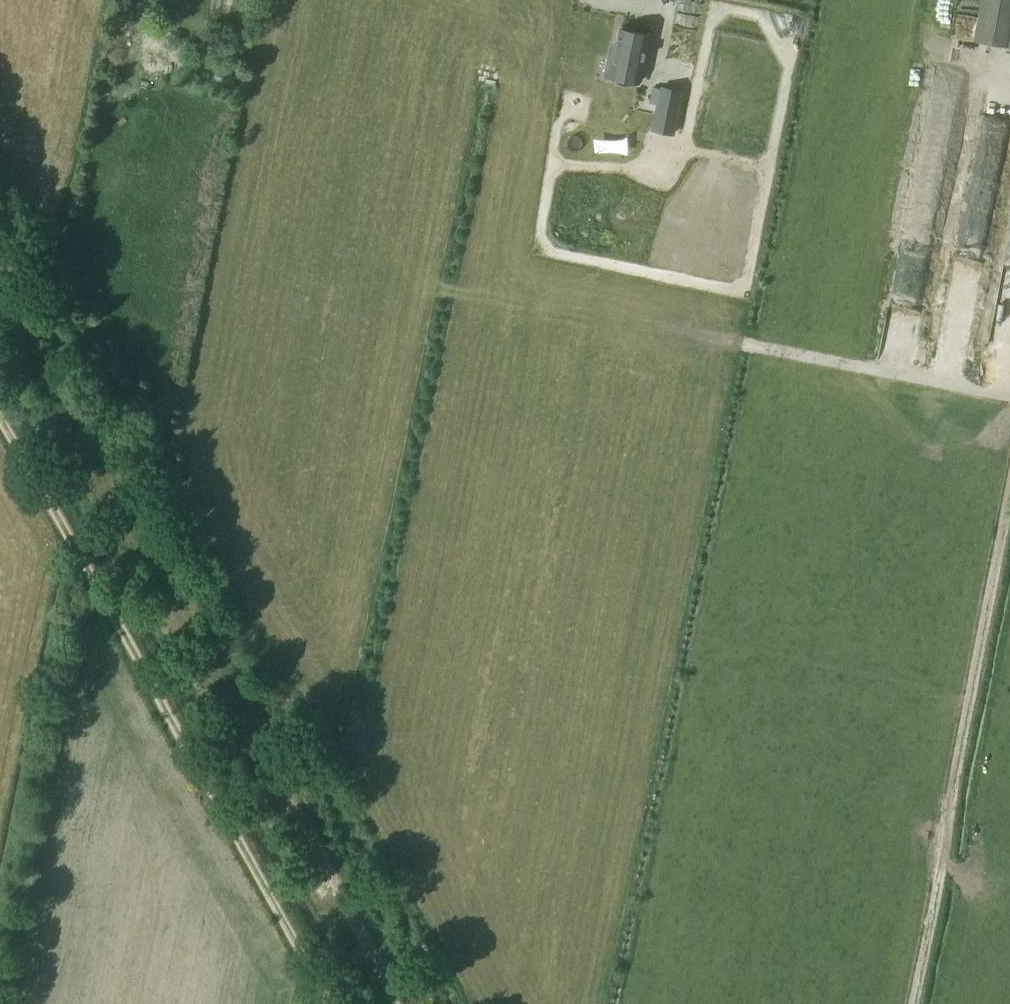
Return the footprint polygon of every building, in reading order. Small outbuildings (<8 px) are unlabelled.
[(976,41),(1009,47),(1009,0),(983,0),(976,41)] [(616,79),(633,82),(638,83),(648,36),(620,31),(618,43),(618,44),(615,43),(612,58),(615,59),(611,78),(612,78),(616,79)] [(657,106),(655,118),(677,122),(679,110),(657,106)]
